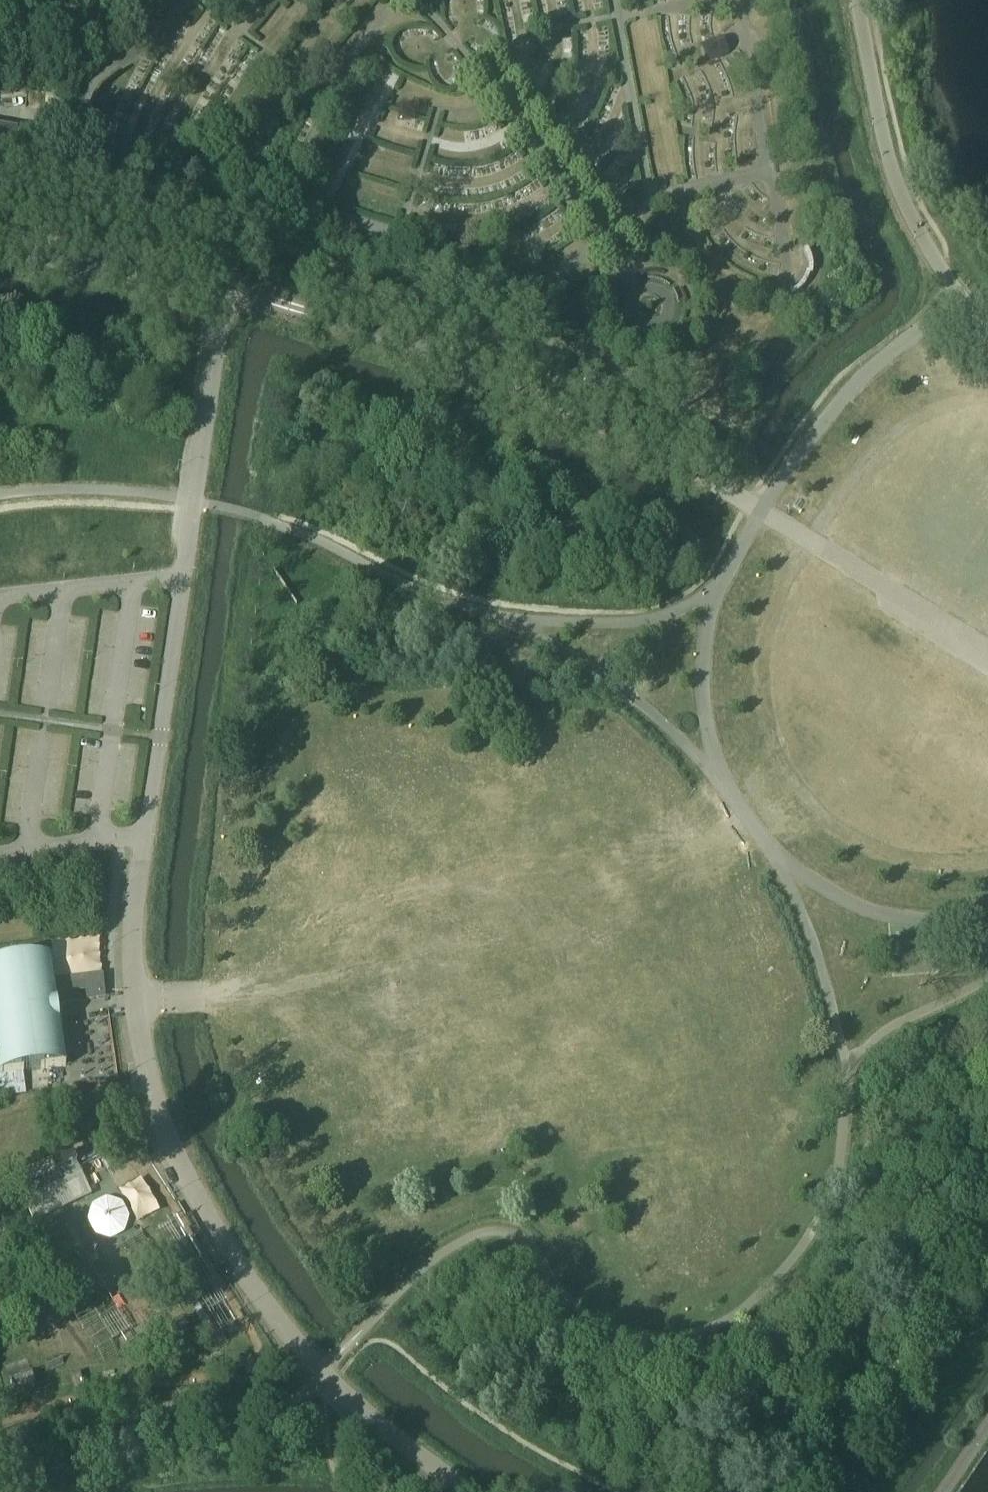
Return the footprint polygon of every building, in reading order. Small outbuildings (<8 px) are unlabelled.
[(0,129),(0,162),(12,164),(11,165),(12,165),(18,132),(0,129)] [(26,964),(9,966),(0,967),(0,1077),(24,1073),(41,1070),(41,1071),(66,1068),(59,1022),(56,1005),(57,1005),(50,960),(26,963),(26,964)] [(71,1153),(14,1180),(35,1226),(92,1199),(71,1153)] [(120,1155),(112,1160),(114,1164),(116,1168),(125,1163),(122,1158),(120,1155)]
